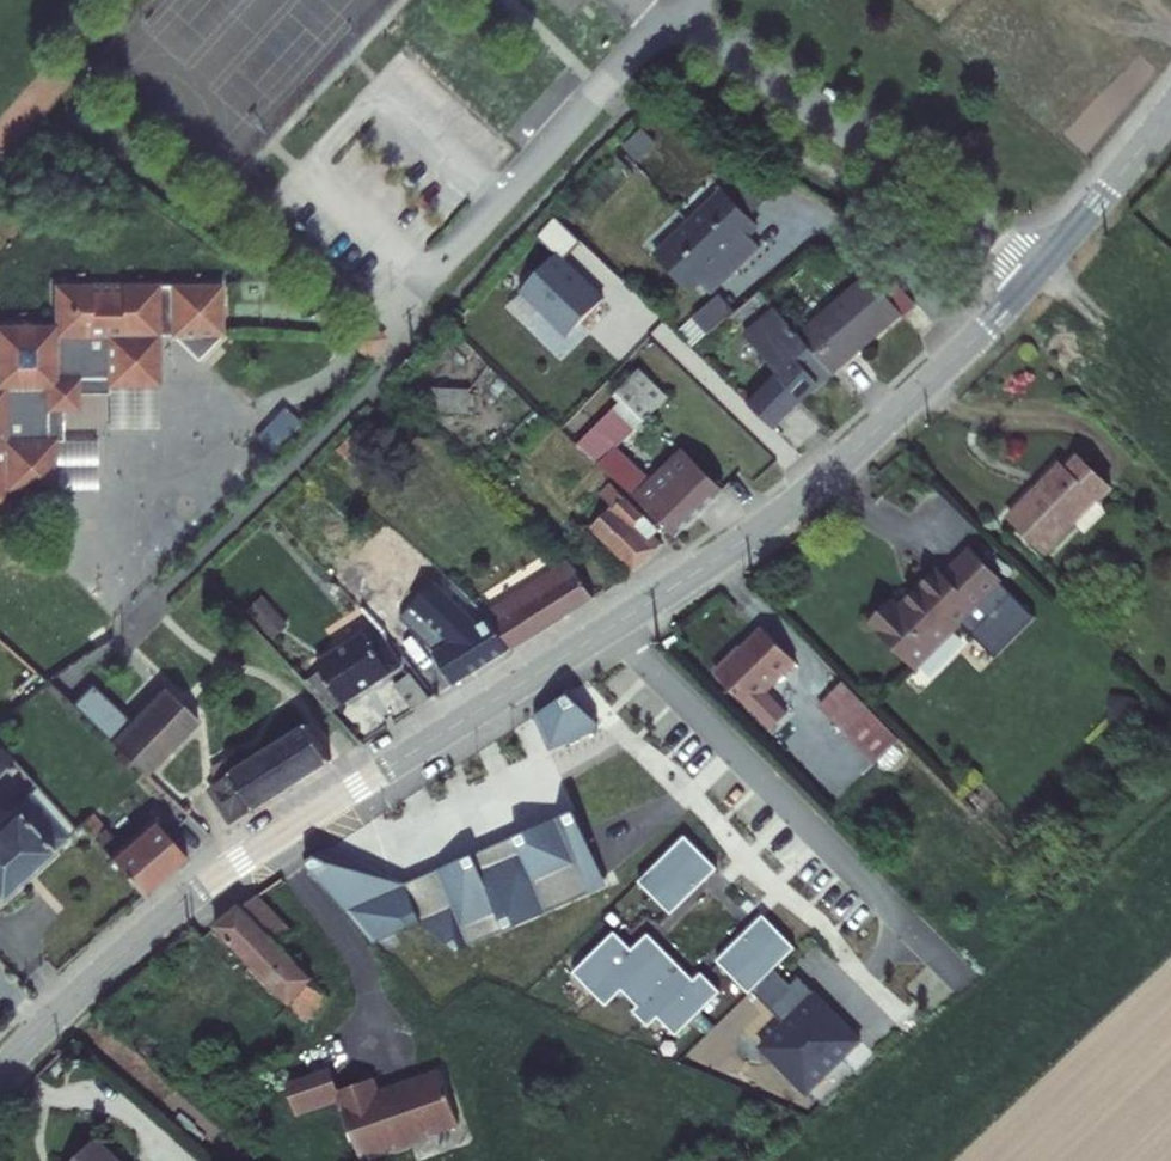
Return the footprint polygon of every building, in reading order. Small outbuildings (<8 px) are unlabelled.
[(733,177),(718,192),(738,213),(754,198),(733,177)] [(713,187),(644,254),(678,288),(688,279),(700,292),(749,244),(737,231),(747,221),(738,213),(718,192),(713,187)] [(579,244),(553,219),(534,239),(553,257),(518,292),(565,338),(601,302),(561,263),(579,244)] [(857,270),(789,331),(822,368),(889,307),(857,270)] [(15,501),(15,489),(64,488),(63,438),(57,438),(56,409),(87,408),(87,377),(117,376),(117,383),(168,382),(167,333),(181,333),(206,359),(231,332),(230,281),(64,285),(65,323),(1,323),(2,387),(0,387),(0,502),(15,501)] [(677,320),(692,337),(719,313),(704,296),(677,320)] [(789,331),(766,306),(735,333),(768,370),(739,400),(764,425),(788,402),(785,400),(822,368),(789,331)] [(481,340),(459,320),(449,330),(471,351),(481,340)] [(664,392),(642,370),(569,441),(593,464),(611,446),(664,392)] [(168,382),(117,383),(118,426),(169,425),(168,382)] [(106,437),(63,438),(64,488),(107,488),(106,437)] [(660,493),(611,446),(593,464),(643,510),(660,493)] [(1079,466),(1070,457),(1056,472),(1091,507),(1100,498),(1107,504),(1122,487),(1090,455),(1079,466)] [(673,537),(720,493),(693,463),(660,493),(643,510),(673,537)] [(1091,507),(1056,472),(1016,512),(1050,547),(1091,507)] [(657,531),(615,492),(599,507),(610,517),(594,535),(632,573),(661,543),(653,535),(657,531)] [(545,581),(475,625),(503,655),(599,593),(582,569),(561,550),(536,566),(545,581)] [(897,606),(887,597),(866,616),(913,664),(960,621),(1003,582),(972,550),(945,574),(939,567),(897,606)] [(381,634),(413,605),(454,651),(436,664),(456,686),(503,655),(475,625),(414,558),(357,609),(381,634)] [(993,658),(1036,619),(1003,582),(960,621),(993,658)] [(290,625),(267,599),(253,611),(276,638),(290,625)] [(801,663),(765,629),(724,676),(782,729),(795,715),(772,695),(801,663)] [(321,677),(309,685),(332,712),(401,669),(376,636),(369,641),(362,633),(313,669),(321,677)] [(436,699),(419,676),(398,690),(416,712),(436,699)] [(100,683),(80,705),(150,771),(203,716),(169,682),(135,717),(100,683)] [(905,740),(848,682),(825,705),(882,763),(905,740)] [(536,718),(552,753),(599,733),(600,725),(570,695),(536,718)] [(311,725),(240,770),(242,772),(225,782),(236,801),(248,794),(254,804),(260,801),(264,807),(336,764),(311,725)] [(12,760),(0,747),(0,771),(12,760)] [(248,794),(236,801),(241,809),(246,818),(264,807),(260,801),(254,804),(248,794)] [(18,800),(0,819),(0,907),(62,844),(18,800)] [(573,811),(403,883),(325,846),(303,861),(371,943),(419,923),(455,951),(490,936),(486,927),(601,879),(573,811)] [(90,812),(80,826),(97,843),(109,833),(90,812)] [(152,812),(104,851),(143,893),(193,858),(152,812)] [(721,869),(688,837),(643,882),(675,915),(721,869)] [(605,887),(601,879),(486,927),(490,936),(605,887)] [(240,906),(214,925),(308,1021),(330,1000),(283,950),(271,938),(285,925),(258,896),(241,908),(240,906)] [(778,967),(798,947),(766,914),(721,960),(753,992),(756,989),(778,967)] [(297,937),(285,925),(271,938),(283,950),(297,937)] [(623,963),(637,950),(619,932),(578,973),(611,1006),(627,990),(639,978),(623,963)] [(637,950),(623,963),(639,978),(627,990),(644,1006),(684,965),(652,934),(637,950)] [(684,965),(644,1006),(639,1011),(654,1026),(663,1017),(682,1035),(725,991),(706,972),(699,980),(684,965)] [(816,995),(819,992),(802,976),(794,984),(778,967),(756,989),(788,1021),(765,1045),(812,1091),(865,1037),(826,999),(823,1001),(816,995)] [(292,1100),(337,1085),(335,1076),(328,1056),(283,1072),(292,1100)] [(426,1122),(426,1120),(456,1110),(438,1057),(375,1079),(370,1064),(335,1076),(337,1085),(358,1143),(392,1132),(393,1134),(426,1122)] [(97,1134),(72,1160),(123,1160),(97,1134)]
